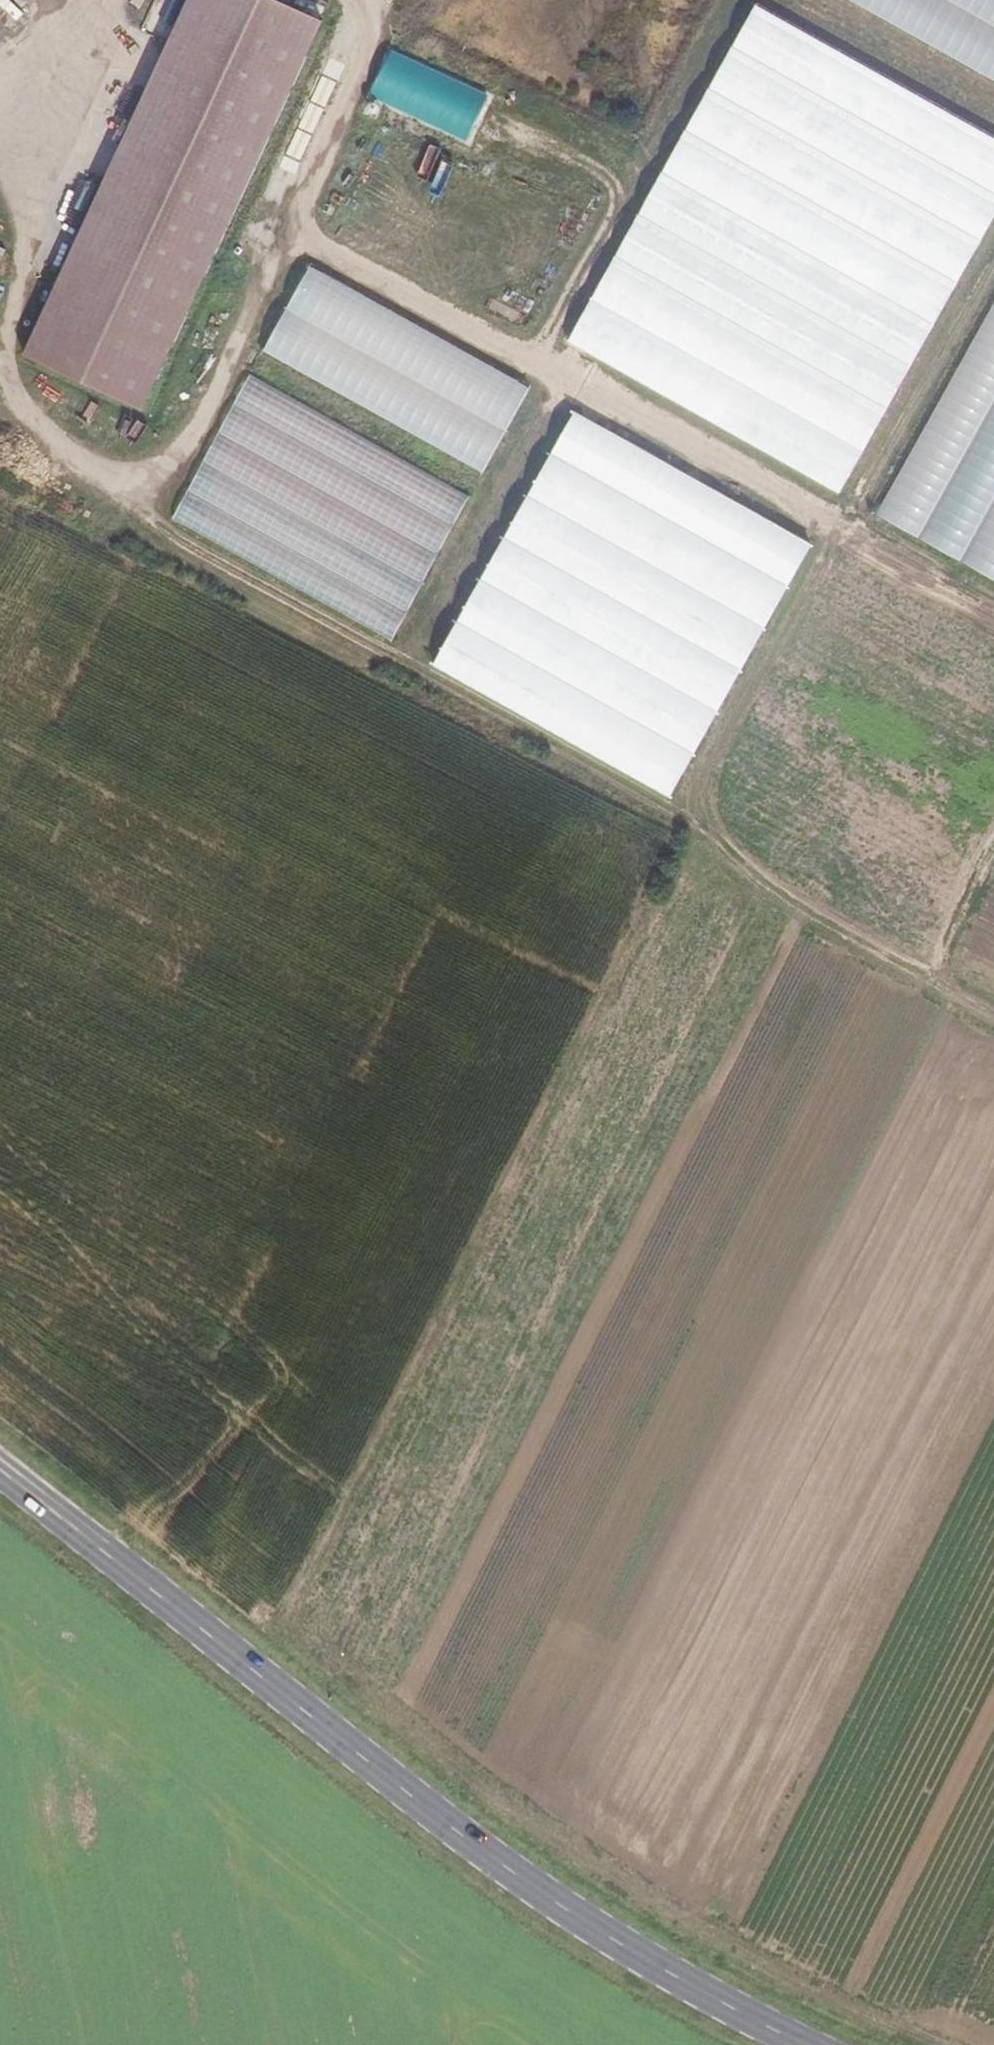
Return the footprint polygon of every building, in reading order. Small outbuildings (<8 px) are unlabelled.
[(21,351),(142,410),(323,19),(282,0),(183,0),(21,351)] [(758,4),(572,343),(843,492),(993,218),(993,133),(758,4)] [(489,94),(389,49),(368,96),(468,141),(489,94)] [(470,493),(249,373),(174,522),(392,640),(470,493)] [(813,542),(572,412),(433,665),(675,798),(813,542)]
